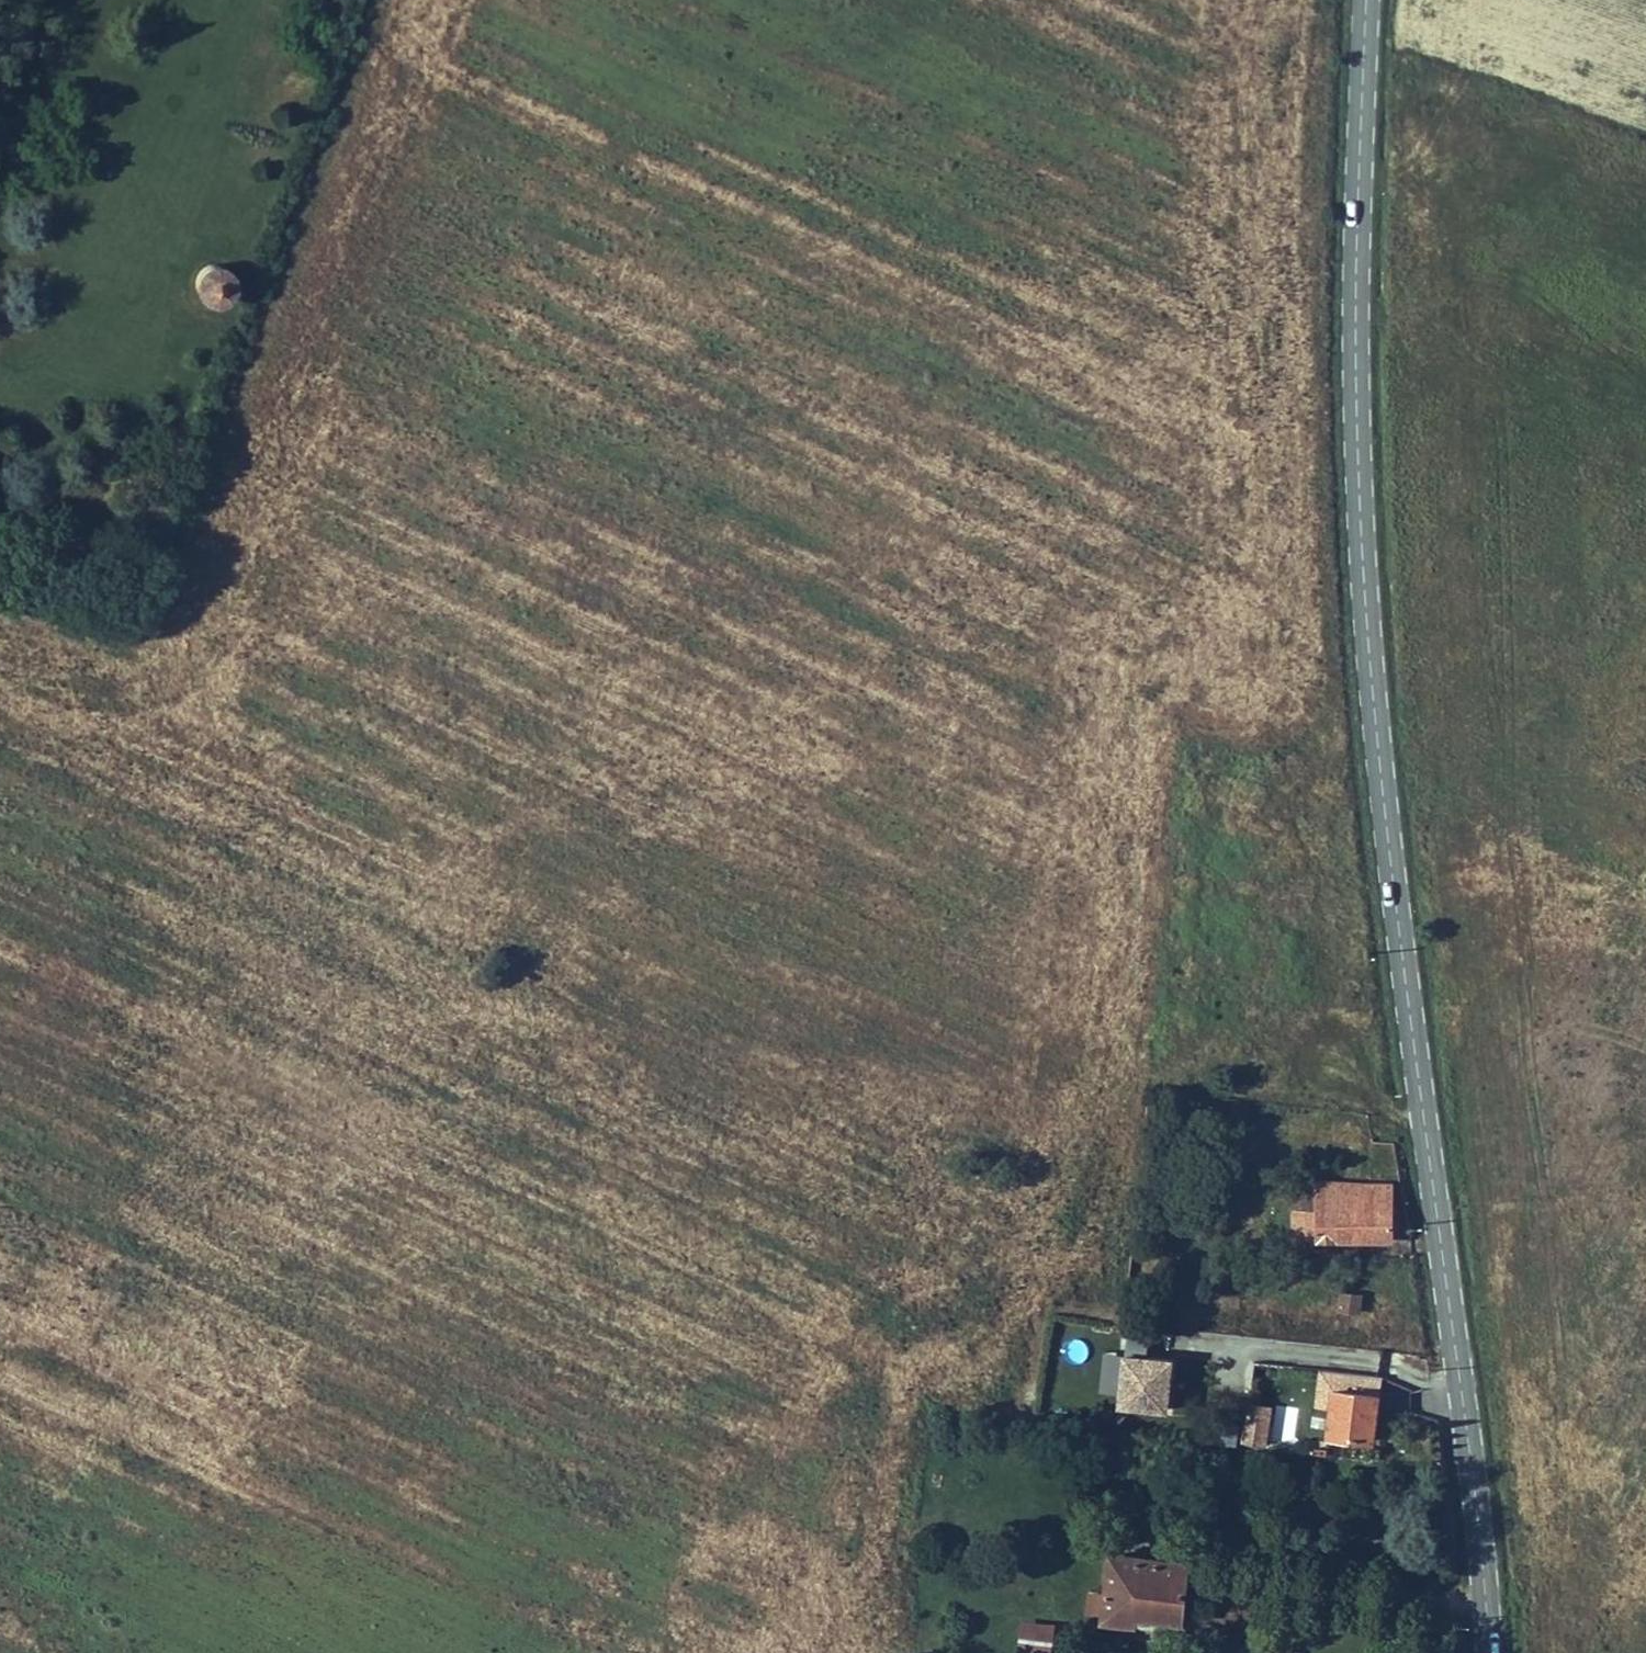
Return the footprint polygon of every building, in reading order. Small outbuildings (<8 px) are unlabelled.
[(229,294),(233,258),(200,254),(196,291),(229,294)] [(1393,1184),(1293,1182),(1295,1240),(1394,1238),(1393,1184)] [(1361,1296),(1341,1293),(1339,1310),(1359,1313),(1361,1296)] [(1126,1326),(1125,1343),(1147,1344),(1148,1327),(1126,1326)] [(1118,1360),(1061,1354),(1058,1386),(1080,1389),(1082,1369),(1117,1373),(1118,1360)] [(1335,1383),(1320,1381),(1316,1409),(1331,1412),(1328,1434),(1372,1440),(1378,1395),(1334,1389),(1335,1383)] [(1266,1444),(1273,1402),(1248,1398),(1240,1439),(1266,1444)] [(1276,1402),(1270,1439),(1292,1443),(1298,1406),(1276,1402)] [(1186,1563),(1110,1554),(1104,1618),(1132,1623),(1133,1613),(1180,1619),(1186,1563)] [(1018,1652),(1053,1652),(1054,1619),(1020,1618),(1018,1652)]
